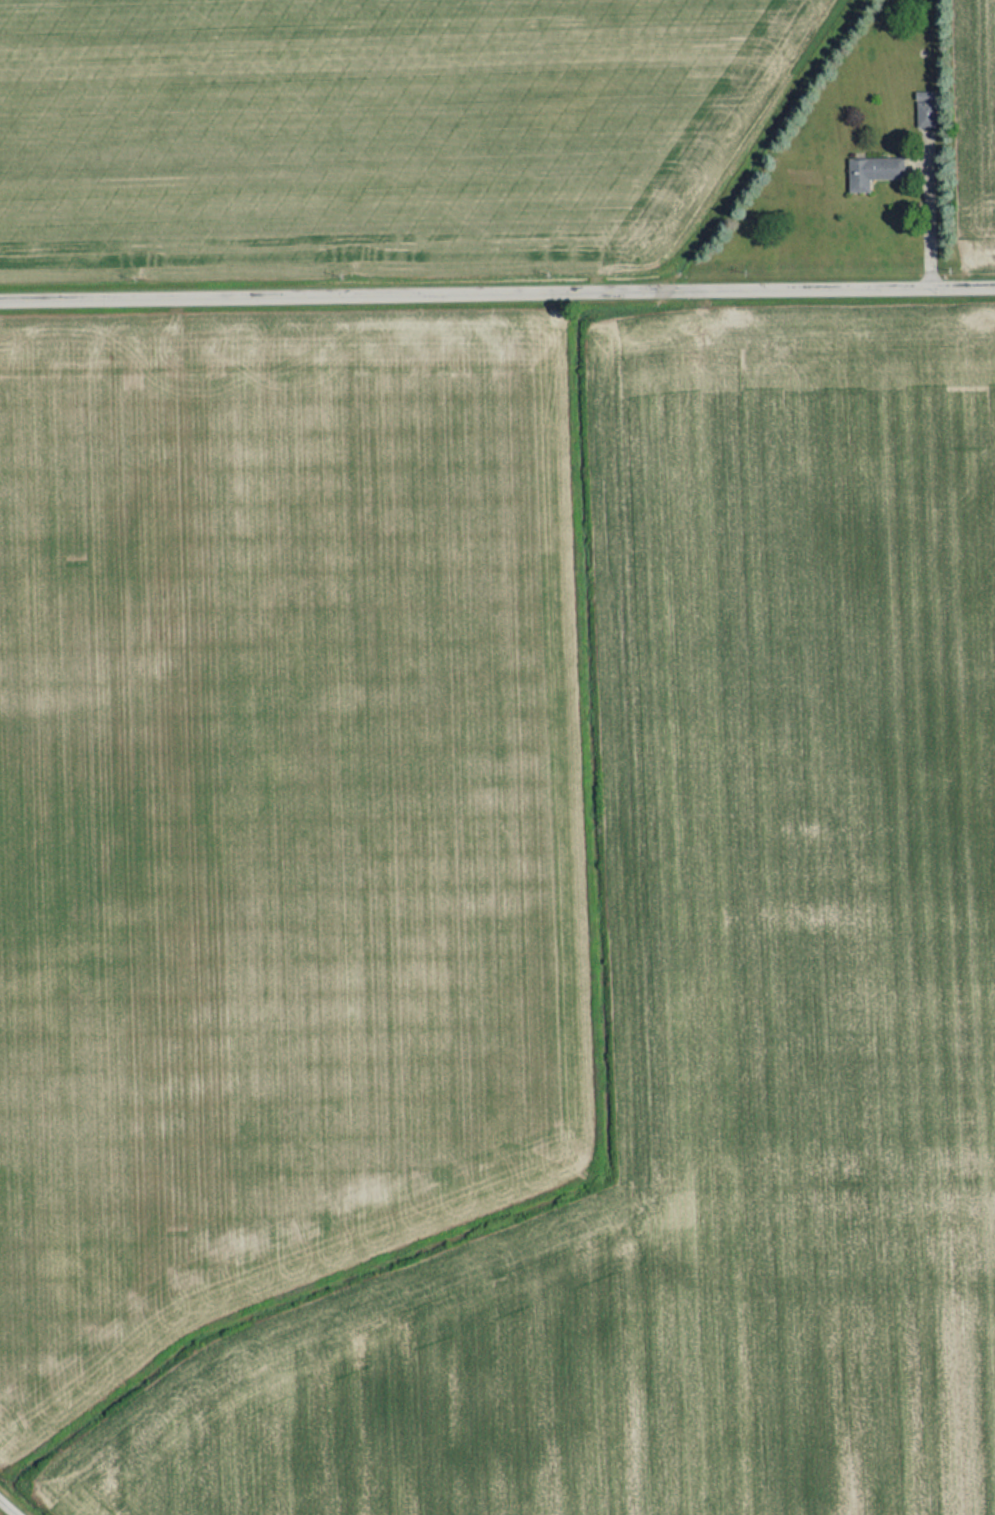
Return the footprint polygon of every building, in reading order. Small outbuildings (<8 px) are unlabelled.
[(912,128),(930,127),(930,101),(912,102),(912,128)] [(844,159),(844,193),(866,193),(866,178),(899,178),(899,159),(844,159)]
